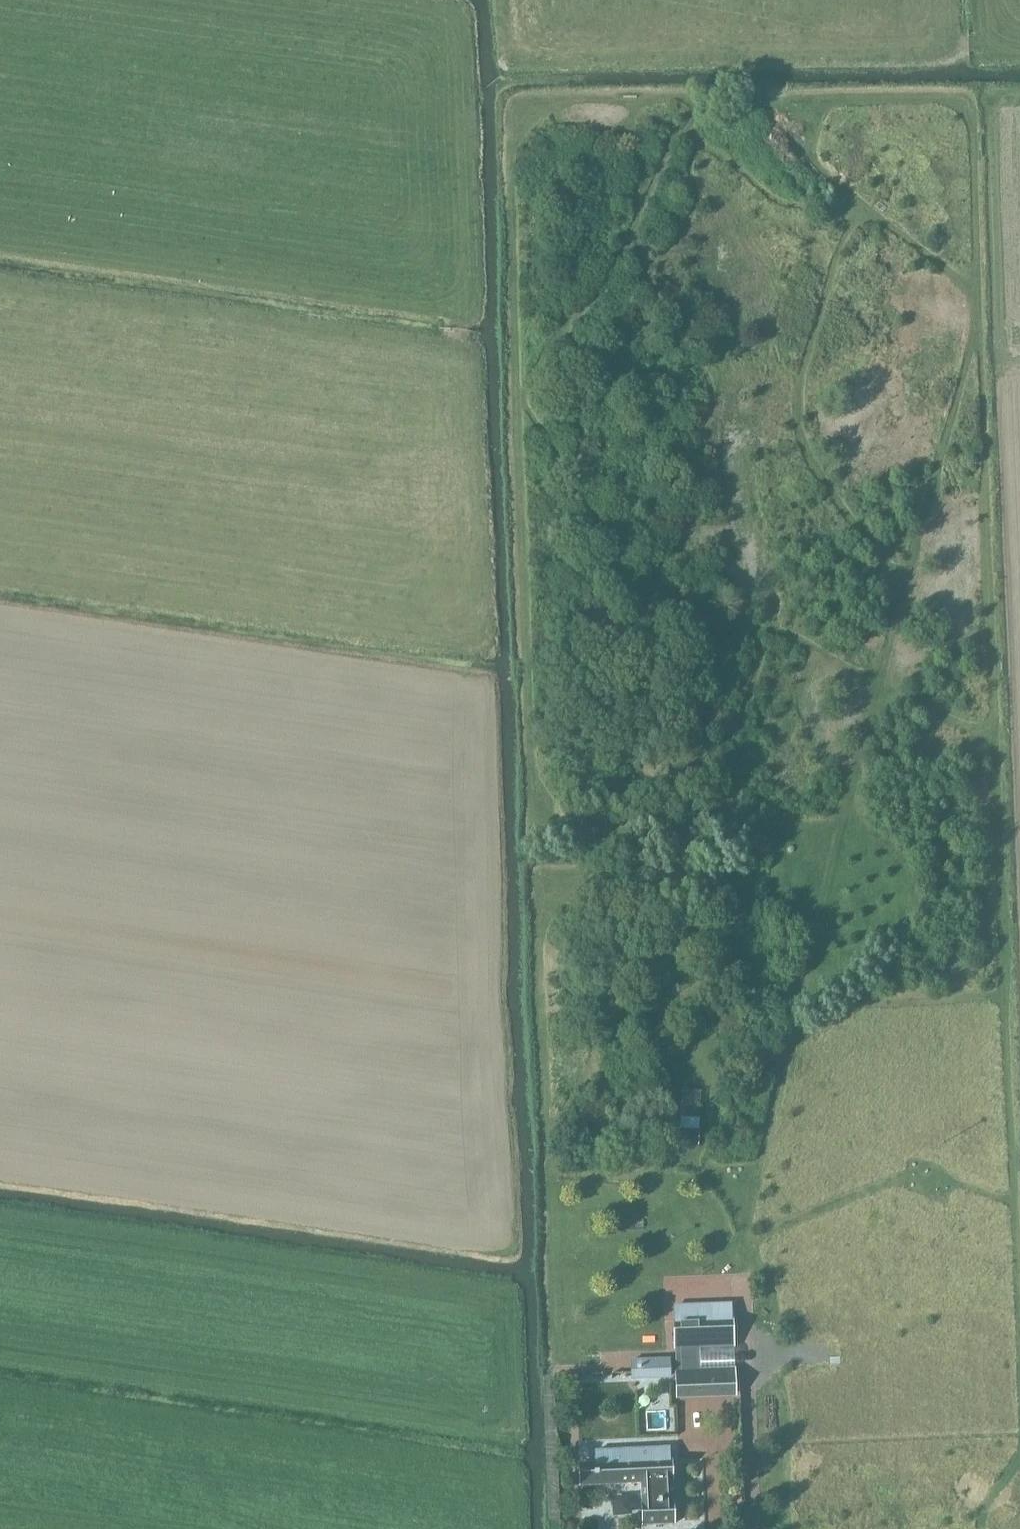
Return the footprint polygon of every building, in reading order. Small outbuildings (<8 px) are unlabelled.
[(732,1303),(674,1305),(676,1348),(734,1346),(732,1303)] [(671,1359),(632,1360),(633,1377),(672,1375),(671,1359)] [(735,1368),(677,1370),(678,1395),(736,1393),(736,1386),(735,1368)] [(661,1408),(643,1409),(644,1426),(662,1425),(661,1408)] [(670,1449),(594,1453),(594,1463),(579,1464),(580,1488),(645,1485),(646,1506),(642,1506),(643,1527),(673,1526),(670,1449)]
